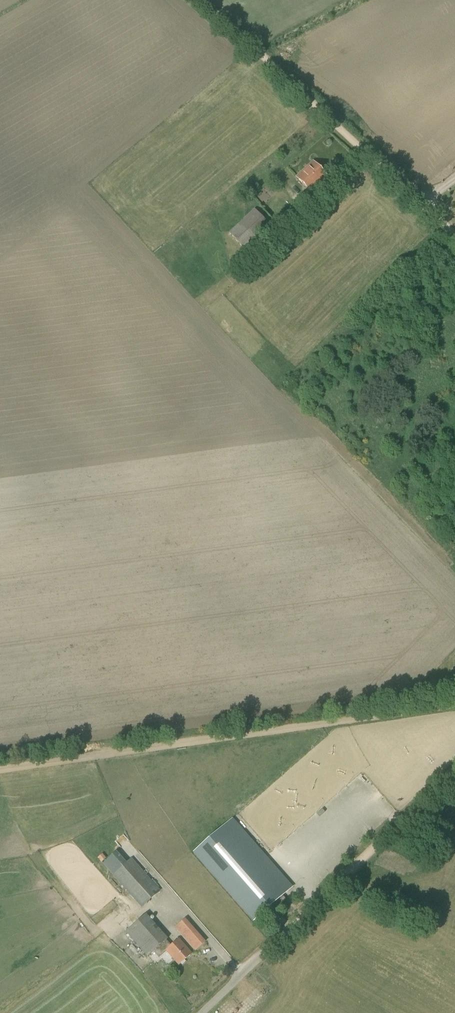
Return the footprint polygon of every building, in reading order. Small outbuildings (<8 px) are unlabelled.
[(311,192),(327,177),(313,162),(297,178),(311,192)] [(244,250),(271,227),(255,208),(229,233),(244,250)] [(194,853),(253,921),(292,887),(233,819),(194,853)] [(128,835),(120,840),(124,846),(132,840),(128,835)] [(141,909),(161,891),(132,858),(112,876),(141,909)] [(171,946),(166,940),(168,939),(146,913),(125,932),(147,957),(153,952),(158,957),(166,950),(179,965),(191,954),(179,940),(171,946)] [(195,951),(206,942),(185,918),(175,928),(195,951)]
